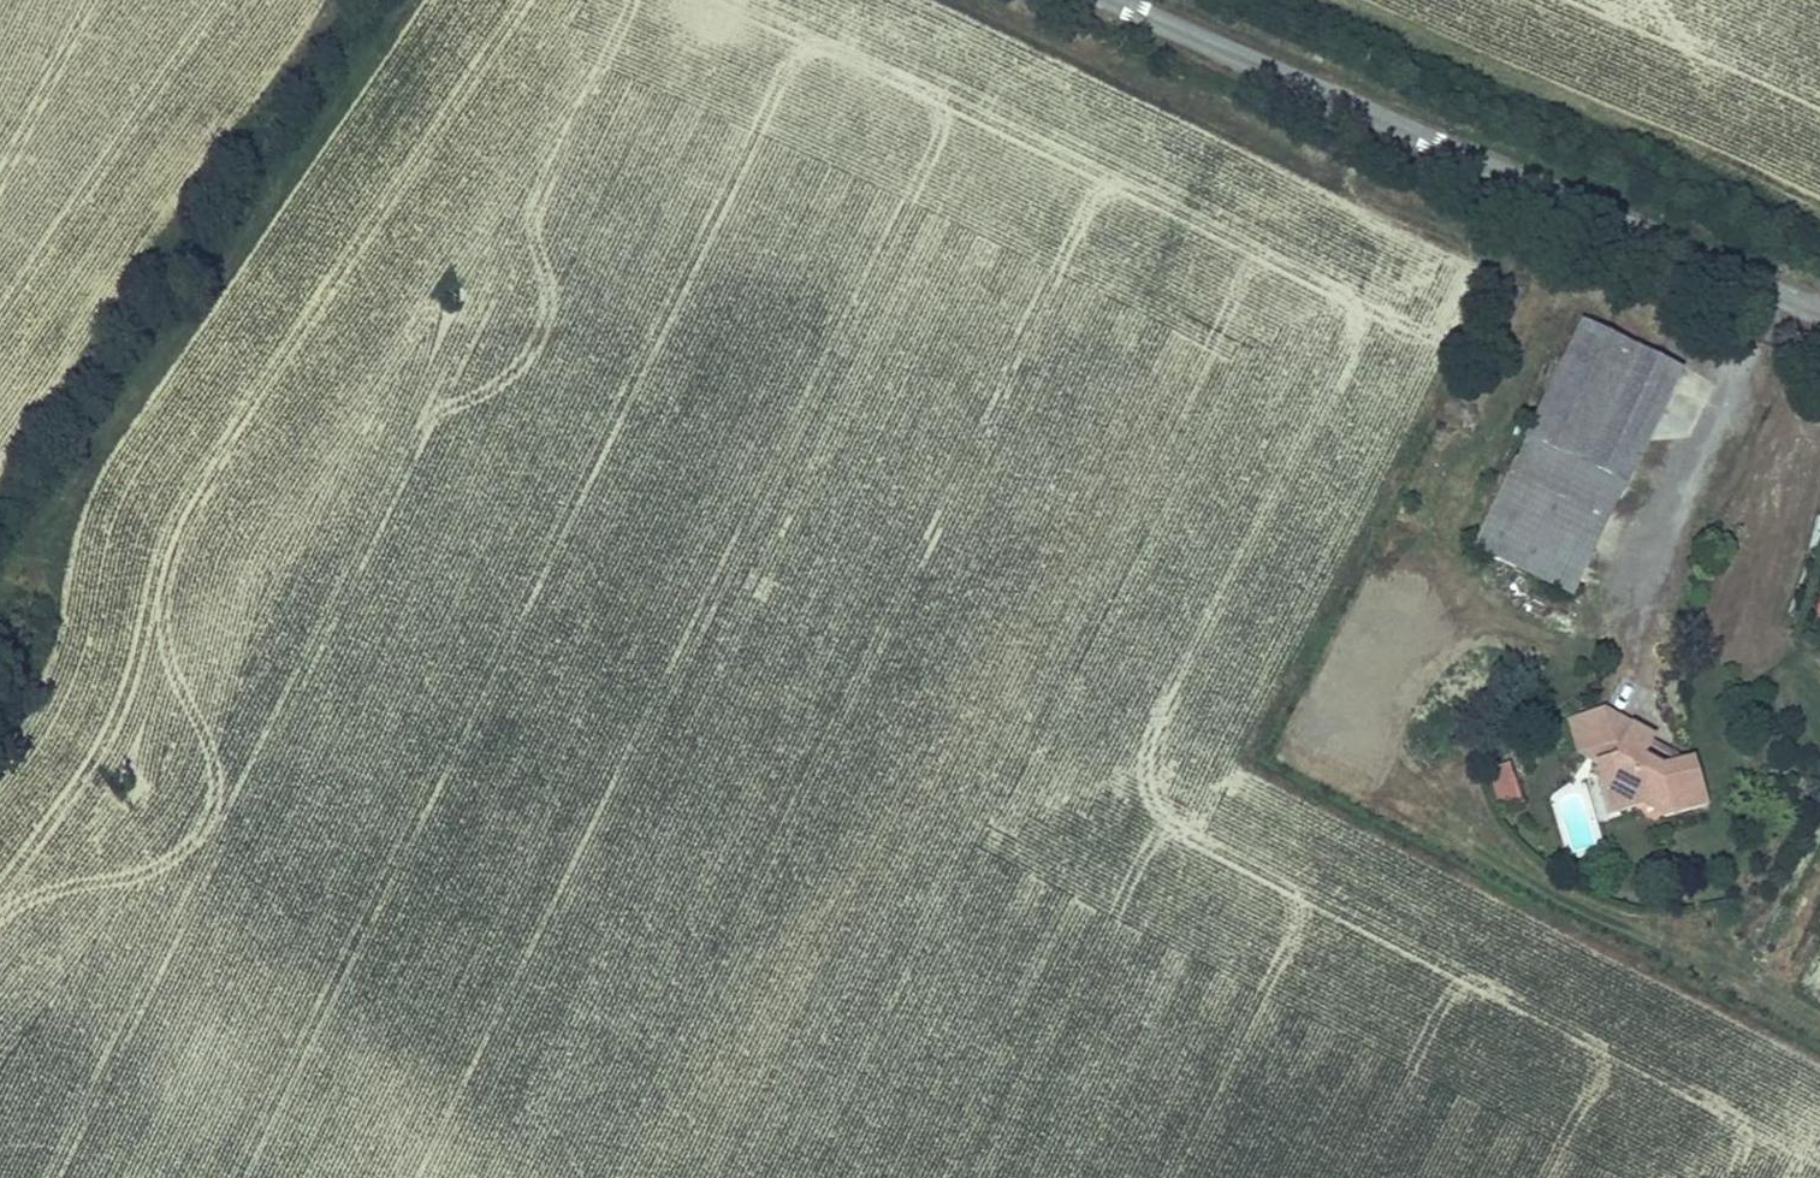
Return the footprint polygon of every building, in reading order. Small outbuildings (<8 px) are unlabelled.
[(1680,370),(1582,323),(1475,545),(1574,592),(1680,370)] [(1582,751),(1600,761),(1619,755),(1589,738),(1606,708),(1574,718),(1582,751)] [(1619,755),(1600,761),(1613,809),(1661,796),(1666,813),(1706,802),(1694,757),(1665,766),(1643,753),(1653,733),(1606,708),(1589,738),(1619,755)] [(1524,799),(1511,759),(1488,766),(1501,807),(1524,799)]
